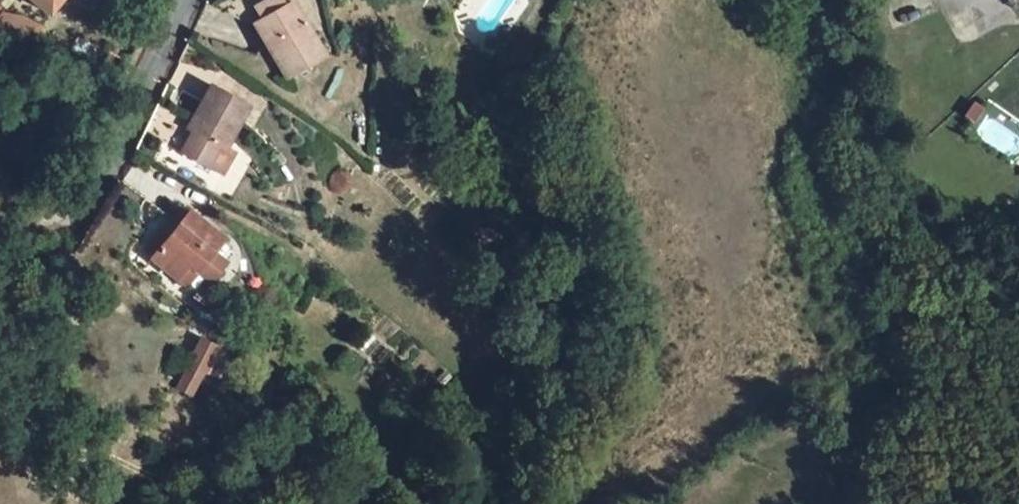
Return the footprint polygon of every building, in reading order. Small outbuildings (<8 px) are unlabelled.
[(18,0),(0,0),(0,22),(18,0)] [(31,4),(51,18),(64,0),(34,0),(31,4)] [(289,4),(287,0),(272,0),(257,8),(264,19),(289,4)] [(325,54),(295,1),(289,4),(264,19),(258,23),(289,76),(325,54)] [(230,148),(253,105),(215,83),(193,126),(199,130),(190,149),(220,168),(228,172),(239,153),(230,148)] [(156,259),(179,276),(188,263),(200,271),(209,277),(218,275),(229,259),(216,250),(228,233),(194,209),(156,259)] [(228,233),(216,250),(229,259),(241,243),(228,233)] [(188,263),(179,276),(191,284),(200,271),(188,263)] [(194,366),(212,371),(220,346),(202,341),(194,366)]
